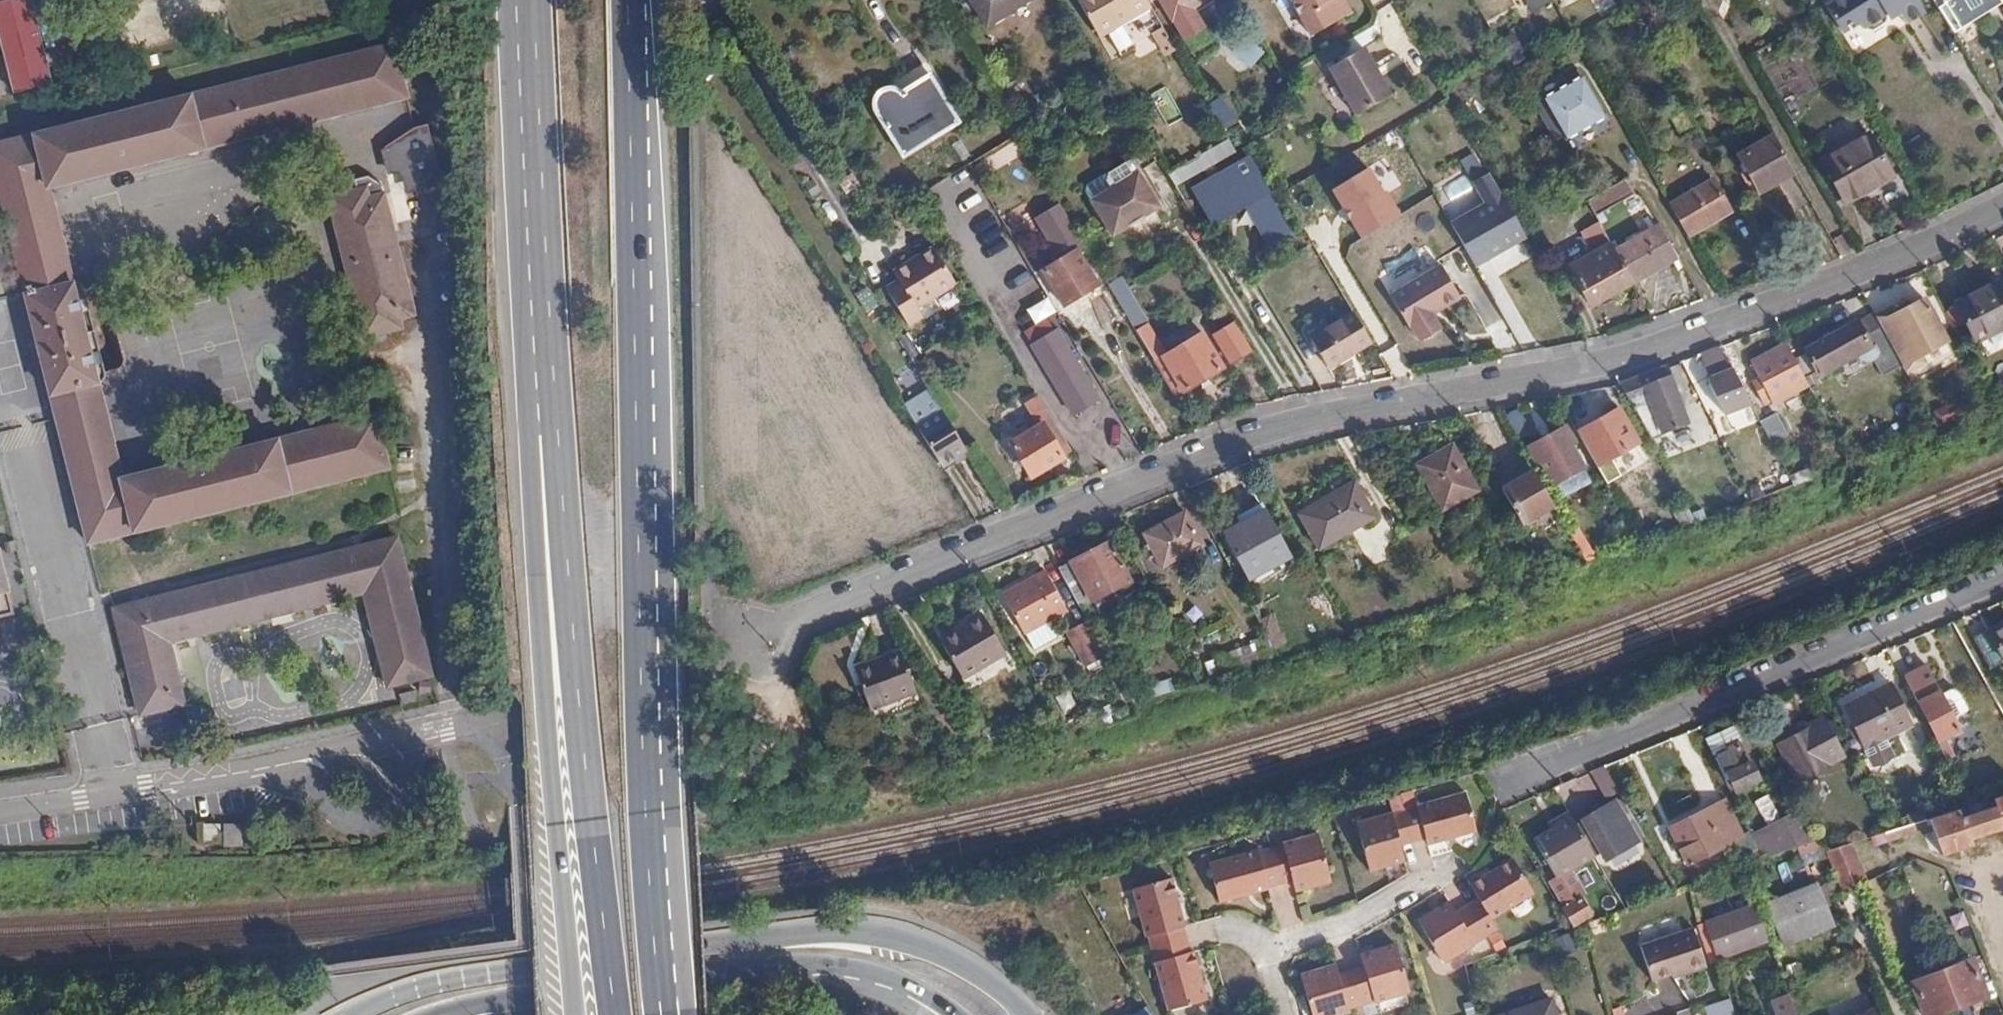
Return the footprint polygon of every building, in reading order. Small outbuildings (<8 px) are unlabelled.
[(31,0),(3,0),(0,1),(0,37),(13,90),(51,81),(31,0)] [(990,27),(1034,0),(974,0),(990,27)] [(1148,0),(1082,0),(1079,2),(1102,41),(1145,14),(1168,53),(1176,48),(1148,0)] [(1185,41),(1205,29),(1192,8),(1205,0),(1160,0),(1185,41)] [(1311,36),(1347,16),(1349,7),(1345,0),(1291,0),(1311,36)] [(1530,13),(1549,1),(1548,0),(1523,0),(1530,13)] [(1918,0),(1835,0),(1826,6),(1840,27),(1857,16),(1863,27),(1873,29),(1884,20),(1886,12),(1896,6),(1905,22),(1925,10),(1918,0)] [(1245,33),(1229,47),(1245,66),(1261,52),(1245,33)] [(371,415),(121,477),(96,381),(105,379),(81,279),(72,282),(48,187),(405,99),(392,46),(203,93),(0,143),(0,191),(40,352),(88,541),(135,530),(386,468),(371,415)] [(1392,98),(1364,49),(1330,67),(1357,116),(1392,98)] [(958,125),(923,68),(877,95),(873,104),(874,115),(902,159),(958,125)] [(1602,116),(1581,77),(1542,98),(1565,138),(1602,116)] [(10,109),(0,79),(0,112),(10,109)] [(1148,93),(1163,124),(1179,116),(1165,85),(1148,93)] [(1224,127),(1235,118),(1216,97),(1206,106),(1224,127)] [(404,124),(374,146),(379,172),(391,170),(395,187),(435,178),(422,121),(404,124)] [(1884,167),(1861,127),(1817,153),(1840,192),(1884,167)] [(1794,173),(1772,134),(1738,153),(1759,191),(1794,173)] [(1172,185),(1234,151),(1226,137),(1164,171),(1172,185)] [(985,170),(1019,159),(1013,141),(979,151),(985,170)] [(1157,207),(1127,159),(1106,170),(1102,179),(1109,188),(1089,199),(1109,233),(1157,207)] [(1240,180),(1231,166),(1213,176),(1221,190),(1204,200),(1214,219),(1269,189),(1258,171),(1240,180)] [(1479,205),(1445,220),(1466,266),(1519,243),(1487,170),(1468,179),(1479,205)] [(354,189),(326,196),(361,336),(397,328),(394,317),(409,313),(380,195),(378,195),(376,185),(366,175),(352,178),(354,189)] [(1585,198),(1594,213),(1631,192),(1623,177),(1585,198)] [(1712,178),(1669,202),(1688,235),(1731,210),(1712,178)] [(1592,302),(1632,279),(1614,248),(1597,219),(1582,228),(1594,249),(1569,264),(1592,302)] [(1632,279),(1677,255),(1658,222),(1614,248),(1632,279)] [(926,243),(872,285),(905,326),(921,314),(918,310),(955,281),(926,243)] [(1496,254),(1505,270),(1524,258),(1515,243),(1496,254)] [(1100,289),(1079,253),(1047,272),(1067,307),(1100,289)] [(1441,265),(1390,294),(1409,326),(1411,325),(1417,335),(1438,324),(1432,313),(1460,297),(1441,265)] [(1119,277),(1107,284),(1133,328),(1146,321),(1119,277)] [(1999,281),(1956,303),(1977,341),(2002,328),(2002,289),(1999,281)] [(1923,295),(1878,320),(1894,349),(1941,325),(1923,295)] [(1329,362),(1370,339),(1354,311),(1312,335),(1329,362)] [(1806,351),(1793,358),(1804,378),(1816,372),(1818,377),(1826,373),(1826,371),(1856,356),(1861,360),(1867,362),(1873,361),(1882,377),(1903,366),(1894,349),(1878,320),(1875,314),(1859,323),(1858,321),(1805,349),(1806,351)] [(1036,329),(1032,323),(1022,330),(1026,336),(1031,333),(1037,343),(1033,345),(1075,413),(1100,399),(1060,330),(1057,330),(1051,320),(1036,329)] [(1146,321),(1133,328),(1173,395),(1223,365),(1202,330),(1165,352),(1146,321)] [(1249,350),(1233,323),(1215,334),(1232,361),(1249,350)] [(1793,358),(1785,343),(1751,360),(1763,384),(1757,387),(1764,401),(1769,397),(1772,402),(1807,384),(1804,378),(1793,358)] [(1717,345),(1687,357),(1704,387),(1703,393),(1714,413),(1745,398),(1717,345)] [(1660,368),(1623,382),(1654,441),(1688,422),(1660,368)] [(1576,399),(1582,415),(1612,402),(1605,387),(1576,399)] [(900,404),(937,465),(951,457),(965,450),(926,388),(900,404)] [(1062,454),(1073,449),(1040,394),(1027,401),(1041,423),(1011,440),(1031,475),(1063,457),(1062,454)] [(1781,461),(1752,407),(1741,412),(1771,466),(1781,461)] [(1618,408),(1577,431),(1590,454),(1602,448),(1609,458),(1640,441),(1618,408)] [(1577,443),(1566,426),(1528,447),(1543,473),(1549,469),(1558,483),(1586,467),(1573,444),(1577,443)] [(1475,487),(1453,444),(1420,462),(1443,504),(1475,487)] [(954,462),(967,454),(965,450),(951,457),(954,462)] [(1788,475),(1793,485),(1827,472),(1821,461),(1788,475)] [(1533,470),(1502,489),(1522,525),(1554,507),(1533,470)] [(1374,517),(1352,484),(1301,516),(1320,548),(1374,517)] [(1292,554),(1266,509),(1222,533),(1250,576),(1292,554)] [(1201,545),(1181,511),(1144,533),(1162,565),(1201,545)] [(426,676),(392,539),(112,608),(137,714),(182,703),(168,643),(360,594),(383,686),(426,676)] [(1108,540),(1057,566),(1081,607),(1129,580),(1108,540)] [(13,612),(0,564),(0,615),(13,612)] [(1065,606),(1046,573),(1002,597),(1022,630),(1065,606)] [(1269,614),(1256,620),(1267,646),(1281,640),(1269,614)] [(1008,656),(986,621),(945,646),(967,681),(1008,656)] [(1090,666),(1109,656),(1089,621),(1070,631),(1090,666)] [(1988,634),(2002,661),(2002,626),(1988,634)] [(1232,657),(1252,647),(1246,635),(1225,645),(1232,657)] [(921,697),(904,659),(860,677),(877,715),(921,697)] [(1937,740),(1933,742),(1955,787),(1973,779),(1964,759),(1955,763),(1943,737),(1958,729),(1932,675),(1911,685),(1937,740)] [(1891,683),(1847,705),(1868,746),(1912,723),(1891,683)] [(1050,695),(1057,712),(1071,706),(1064,689),(1050,695)] [(1804,724),(1776,741),(1796,776),(1841,751),(1820,713),(1804,721),(1804,724)] [(1721,753),(1739,790),(1762,780),(1751,759),(1748,761),(1740,744),(1743,742),(1735,725),(1708,738),(1716,755),(1721,753)] [(1411,788),(1389,796),(1393,811),(1357,822),(1371,869),(1407,859),(1402,841),(1427,833),(1429,842),(1478,827),(1466,789),(1415,804),(1411,788)] [(1928,818),(1930,822),(1932,832),(1924,834),(1928,850),(1945,854),(1970,845),(1967,837),(2001,824),(2002,827),(2002,794),(1928,818)] [(1574,825),(1591,856),(1601,851),(1605,857),(1637,839),(1614,801),(1574,825)] [(1726,801),(1668,830),(1685,864),(1743,836),(1726,801)] [(1570,818),(1567,812),(1547,823),(1550,828),(1570,818)] [(1553,878),(1591,856),(1574,825),(1570,818),(1550,828),(1530,838),(1553,878)] [(1928,818),(1897,828),(1883,832),(1886,839),(1921,829),(1930,822),(1928,818)] [(217,824),(202,824),(202,840),(217,841),(217,824)] [(243,825),(223,824),(223,843),(242,843),(243,825)] [(1752,836),(1762,859),(1780,852),(1768,828),(1752,836)] [(1295,891),(1330,881),(1315,834),(1281,843),(1280,846),(1255,854),(1252,852),(1206,865),(1218,903),(1265,891),(1265,886),(1290,879),(1295,891)] [(1840,890),(1857,883),(1864,880),(1850,843),(1827,850),(1840,890)] [(1883,872),(1912,861),(1903,856),(1889,862),(1883,872)] [(1514,857),(1471,882),(1479,897),(1455,912),(1448,900),(1418,918),(1442,959),(1472,941),(1474,943),(1499,928),(1491,917),(1533,890),(1514,857)] [(1169,878),(1130,889),(1144,937),(1148,938),(1155,964),(1153,966),(1168,1013),(1207,1002),(1193,955),(1190,955),(1182,928),(1183,925),(1169,878)] [(1816,889),(1770,906),(1784,941),(1830,924),(1816,889)] [(1577,897),(1558,908),(1567,924),(1569,927),(1589,915),(1577,897)] [(1758,905),(1707,923),(1720,961),(1772,944),(1758,905)] [(1686,969),(1688,972),(1706,967),(1693,927),(1640,945),(1650,981),(1672,974),(1686,969)] [(1315,1014),(1326,1014),(1351,1008),(1351,1004),(1376,997),(1377,1001),(1412,991),(1398,943),(1364,952),(1367,962),(1341,969),(1337,959),(1303,969),(1315,1014)] [(1942,970),(1957,1006),(1986,995),(1972,959),(1942,970)] [(1957,1006),(1942,970),(1912,982),(1925,1014),(1935,1014),(1957,1006)] [(1490,1014),(1558,1014),(1551,992),(1489,1011),(1490,1014)] [(1730,996),(1706,1003),(1710,1014),(1737,1014),(1730,996)]
